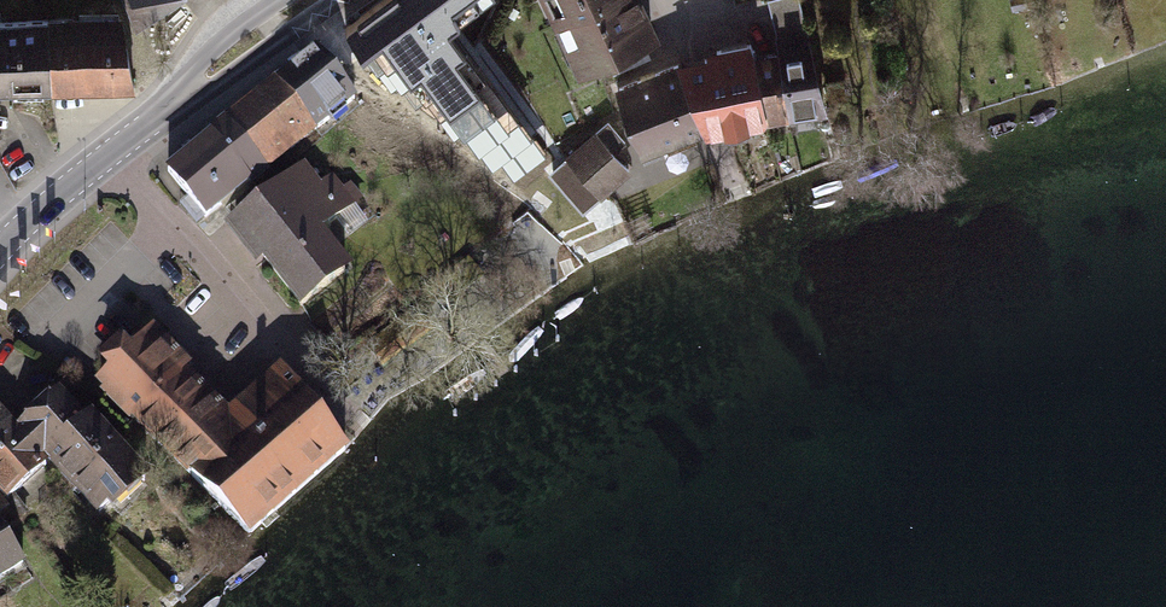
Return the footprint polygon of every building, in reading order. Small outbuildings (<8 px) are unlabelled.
[(163,0),(121,0),(135,32),(163,0)] [(402,0),(380,0),(338,30),(381,88),(436,47),(402,0)] [(436,47),(450,66),(475,48),(458,25),(485,5),(481,0),(402,0),(436,47)] [(636,0),(540,0),(570,66),(650,30),(636,0)] [(125,87),(123,17),(36,19),(38,89),(125,87)] [(36,19),(0,19),(0,90),(38,89),(36,19)] [(750,46),(671,60),(699,132),(761,119),(752,54),(750,46)] [(802,47),(752,54),(761,119),(808,115),(802,47)] [(308,49),(258,88),(301,141),(350,102),(308,49)] [(671,60),(611,85),(640,157),(699,132),(671,60)] [(258,88),(209,127),(253,180),(301,141),(258,88)] [(607,123),(570,156),(603,193),(628,171),(611,153),(624,142),(607,123)] [(209,127),(160,166),(205,219),(253,180),(209,127)] [(304,168),(232,224),(298,307),(344,271),(312,231),(352,200),(332,175),(318,186),(304,168)] [(615,248),(600,210),(566,224),(582,261),(615,248)] [(350,451),(280,367),(251,393),(226,416),(153,332),(133,349),(122,336),(94,359),(108,374),(95,384),(249,540),(350,451)] [(6,497),(44,463),(91,516),(139,473),(59,383),(11,426),(0,414),(0,491),(6,497)] [(0,525),(0,574),(21,561),(0,525)]
